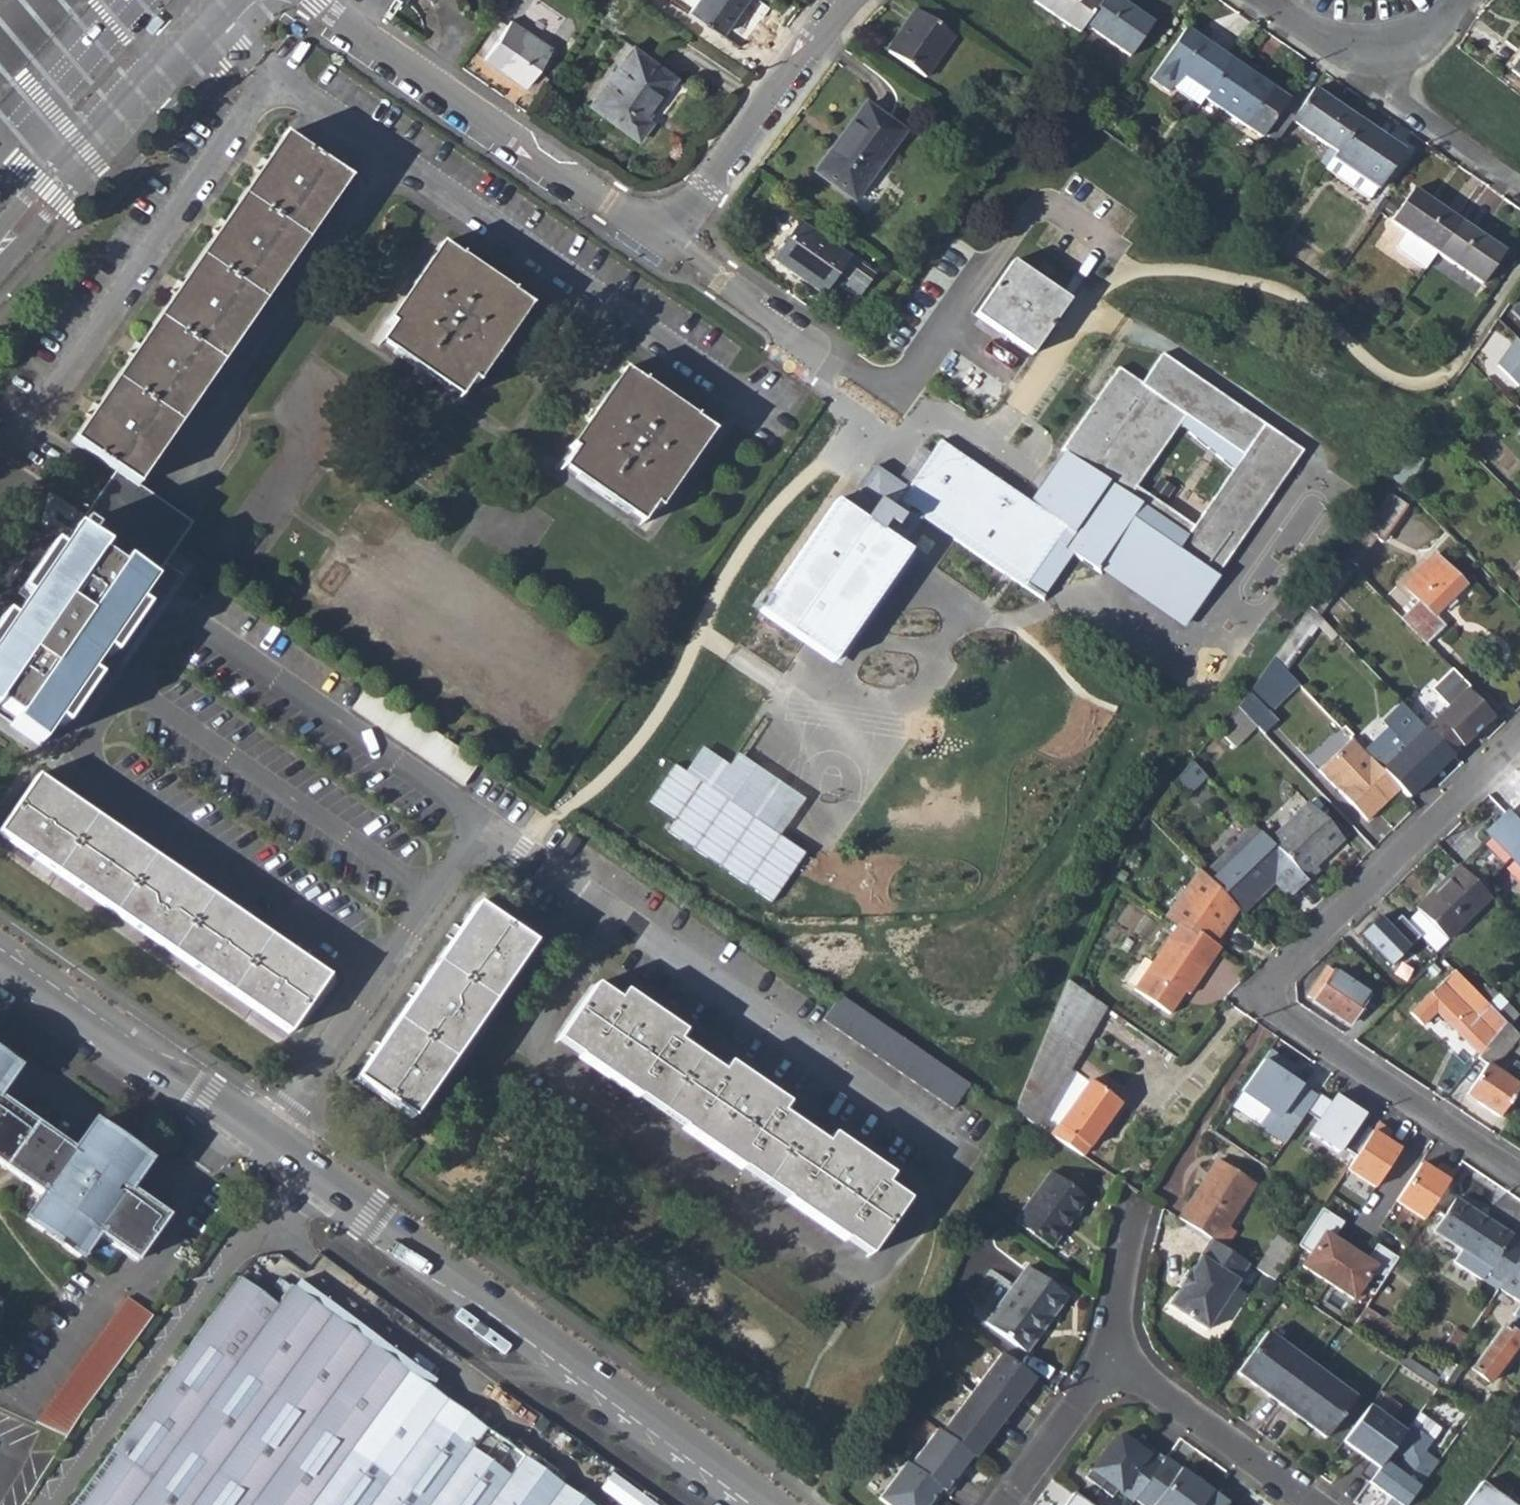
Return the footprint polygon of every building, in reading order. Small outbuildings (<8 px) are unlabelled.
[(745,0),(698,0),(689,13),(721,35),(745,0)] [(1033,2),(1079,33),(1085,25),(1101,1),(1099,0),(1034,0),(1033,2)] [(1123,4),(1118,0),(1102,0),(1101,1),(1085,25),(1129,56),(1151,24),(1135,12),(1132,16),(1120,8),(1123,4)] [(1120,8),(1132,16),(1135,12),(1123,4),(1120,8)] [(925,78),(953,36),(915,9),(904,24),(906,25),(888,52),(925,78)] [(166,23),(159,17),(147,30),(150,33),(154,37),(166,23)] [(526,88),(552,49),(511,20),(484,59),(526,88)] [(886,50),(888,52),(906,25),(904,24),(886,50)] [(1197,46),(1200,41),(1184,30),(1150,79),(1169,91),(1172,87),(1199,105),(1205,97),(1227,65),(1229,61),(1212,50),(1210,54),(1197,46)] [(1197,46),(1210,54),(1212,50),(1200,41),(1197,46)] [(1511,70),(1519,58),(1519,45),(1505,65),(1511,70)] [(646,119),(675,78),(632,46),(590,105),(638,140),(651,123),(646,119)] [(1511,70),(1519,77),(1519,58),(1511,70)] [(1227,65),(1239,74),(1242,69),(1229,61),(1227,65)] [(1205,97),(1262,137),(1265,132),(1287,100),(1242,69),(1239,74),(1227,65),(1205,97)] [(1327,104),(1329,100),(1313,89),(1309,95),(1296,87),(1287,100),(1265,132),(1277,141),(1291,121),(1330,147),(1321,160),(1328,165),(1333,158),(1358,120),(1342,109),(1339,113),(1327,104)] [(155,112),(162,118),(174,105),(171,102),(167,99),(155,112)] [(1327,104),(1339,113),(1342,109),(1329,100),(1327,104)] [(880,164),(903,133),(865,105),(841,137),(880,164)] [(1378,189),(1403,151),(1358,120),(1333,158),(1378,189)] [(71,443),(113,472),(130,484),(340,178),(281,137),(268,157),(71,443)] [(854,200),(880,164),(841,137),(815,172),(854,200)] [(1324,170),(1369,202),(1378,189),(1333,158),(1328,165),(1324,170)] [(1427,205),(1430,201),(1413,190),(1391,221),(1407,232),(1398,245),(1399,251),(1426,269),(1437,253),(1458,221),(1442,210),(1439,214),(1427,205)] [(1427,205),(1439,214),(1442,210),(1430,201),(1427,205)] [(1472,237),(1475,233),(1458,221),(1437,253),(1482,284),(1503,253),(1487,241),(1484,246),(1472,237)] [(815,234),(807,228),(798,222),(772,260),(823,295),(838,272),(851,281),(844,289),(857,298),(864,287),(865,287),(874,274),(815,234)] [(807,228),(815,234),(818,229),(810,224),(807,228)] [(1472,237),(1484,246),(1487,241),(1475,233),(1472,237)] [(443,248),(381,339),(459,394),(522,303),(443,248)] [(1031,355),(1068,301),(1012,261),(975,315),(1031,355)] [(1511,311),(1519,320),(1519,303),(1511,311)] [(1496,360),(1519,384),(1519,339),(1519,337),(1496,360)] [(1141,384),(1118,368),(1099,396),(1062,451),(1089,469),(1099,477),(1126,494),(1133,484),(1182,413),(1240,452),(1191,523),(1184,533),(1174,547),(1215,575),(1302,450),(1162,353),(1141,384)] [(626,374),(563,463),(643,519),(706,430),(626,374)] [(900,503),(912,511),(1023,587),(1063,526),(1054,520),(939,441),(900,503)] [(1054,520),(1063,526),(1099,477),(1089,469),(1054,520)] [(113,472),(87,513),(155,557),(164,544),(183,518),(130,484),(113,472)] [(1133,484),(1126,494),(1184,533),(1191,523),(1133,484)] [(1380,542),(1406,505),(1388,493),(1344,557),(1356,566),(1375,538),(1380,542)] [(834,500),(758,611),(832,663),(909,551),(892,540),(881,532),(834,500)] [(881,532),(892,540),(912,511),(900,503),(881,532)] [(73,534),(142,576),(155,557),(87,513),(73,534)] [(14,724),(39,741),(148,580),(142,576),(73,534),(73,533),(0,639),(0,704),(19,717),(14,724)] [(1434,615),(1464,586),(1433,556),(1403,585),(1418,600),(1412,606),(1406,613),(1401,617),(1426,643),(1444,626),(1434,615)] [(1401,608),(1406,613),(1412,606),(1408,602),(1401,608)] [(1316,626),(1330,641),(1336,635),(1316,614),(1310,607),(1305,614),(1316,626)] [(1305,614),(1274,658),(1285,669),(1316,626),(1305,614)] [(1274,658),(1238,707),(1255,726),(1299,684),(1285,669),(1274,658)] [(1447,708),(1426,728),(1451,754),(1460,746),(1457,743),(1488,714),(1465,690),(1468,686),(1450,668),(1428,688),(1447,708)] [(340,701),(462,785),(478,762),(355,678),(340,701)] [(776,898),(807,848),(732,802),(757,762),(742,753),(766,712),(709,678),(664,753),(676,760),(651,800),(677,816),(667,832),(776,898)] [(1238,707),(1218,731),(1234,747),(1255,726),(1238,707)] [(1358,714),(1343,728),(1351,738),(1368,756),(1379,746),(1366,731),(1370,726),(1358,714)] [(1457,743),(1460,746),(1491,717),(1488,714),(1457,743)] [(1416,718),(1382,752),(1417,788),(1451,754),(1426,728),(1416,718)] [(1399,789),(1368,756),(1351,738),(1318,770),(1366,821),(1399,789)] [(326,979),(35,777),(0,828),(0,832),(289,1032),(326,979)] [(1505,812),(1509,815),(1519,827),(1519,798),(1505,812)] [(1268,841),(1291,866),(1306,882),(1317,870),(1314,866),(1342,839),(1308,804),(1268,841)] [(1212,820),(1228,834),(1238,822),(1222,808),(1212,820)] [(1457,867),(1489,899),(1497,892),(1487,882),(1510,859),(1519,869),(1519,827),(1509,815),(1457,867)] [(1254,825),(1203,874),(1237,909),(1241,914),(1291,866),(1268,841),(1254,825)] [(1447,940),(1489,899),(1457,867),(1436,887),(1438,890),(1417,910),(1447,940)] [(1188,932),(1191,928),(1214,944),(1237,909),(1203,874),(1199,870),(1165,917),(1176,924),(1188,932)] [(1411,947),(1421,938),(1405,922),(1382,898),(1372,907),(1411,947)] [(477,906),(356,1080),(410,1117),(531,943),(477,906)] [(1421,938),(1435,952),(1447,940),(1417,910),(1405,922),(1421,938)] [(1176,924),(1133,989),(1170,1014),(1184,992),(1188,995),(1220,948),(1214,944),(1191,928),(1188,932),(1176,924)] [(1437,964),(1448,975),(1453,970),(1442,959),(1437,964)] [(1347,1024),(1367,995),(1326,967),(1306,997),(1347,1024)] [(1487,1005),(1478,995),(1453,970),(1448,975),(1410,1012),(1423,1025),(1436,1012),(1479,1055),(1505,1023),(1487,1005)] [(1516,994),(1519,990),(1519,980),(1518,979),(1509,987),(1516,994)] [(1067,981),(1047,1031),(1079,1052),(1105,1007),(1067,981)] [(845,1240),(848,1235),(871,1251),(906,1200),(883,1185),(889,1175),(830,1135),(825,1144),(779,1113),(786,1104),(727,1064),(720,1073),(675,1041),(682,1032),(623,992),(617,1002),(594,985),(560,1035),(582,1051),(579,1056),(637,1097),(641,1091),(686,1123),(683,1128),(741,1168),(745,1163),(790,1195),(787,1200),(845,1240)] [(1478,995),(1487,1005),(1497,994),(1492,989),(1490,991),(1486,987),(1478,995)] [(1518,1016),(1497,994),(1487,1005),(1505,1023),(1508,1026),(1518,1016)] [(823,1021),(958,1104),(973,1079),(839,996),(823,1021)] [(1518,1036),(1519,1033),(1519,1018),(1518,1016),(1508,1026),(1518,1036)] [(1477,1057),(1486,1064),(1469,1089),(1480,1096),(1477,1102),(1499,1116),(1516,1089),(1519,1092),(1519,1068),(1514,1063),(1511,1068),(1507,1065),(1503,1071),(1507,1073),(1504,1077),(1493,1068),(1518,1036),(1508,1026),(1505,1023),(1479,1055),(1477,1057)] [(1047,1031),(1014,1112),(1036,1126),(1079,1052),(1047,1031)] [(15,1070),(0,1059),(0,1092),(15,1070)] [(1261,1098),(1266,1101),(1305,1129),(1330,1092),(1331,1091),(1293,1065),(1269,1096),(1265,1092),(1261,1098)] [(1087,1081),(1049,1135),(1083,1157),(1120,1104),(1087,1081)] [(1349,1085),(1340,1099),(1376,1123),(1386,1111),(1349,1085)] [(1465,1094),(1477,1102),(1480,1096),(1469,1089),(1465,1094)] [(43,1198),(26,1222),(43,1233),(45,1230),(66,1244),(63,1247),(79,1259),(96,1235),(136,1263),(167,1218),(127,1191),(147,1163),(94,1125),(74,1153),(0,1101),(0,1167),(43,1198)] [(1390,1134),(1377,1124),(1347,1170),(1374,1189),(1399,1151),(1385,1142),(1390,1134)] [(1216,1161),(1179,1219),(1211,1240),(1223,1248),(1235,1232),(1227,1227),(1254,1186),(1216,1161)] [(1422,1220),(1452,1174),(1439,1165),(1433,1173),(1420,1164),(1395,1202),(1422,1220)] [(1049,1172),(1014,1221),(1050,1247),(1085,1199),(1049,1172)] [(1485,1275),(1500,1286),(1519,1256),(1519,1247),(1509,1239),(1511,1237),(1455,1200),(1434,1231),(1462,1250),(1453,1262),(1481,1280),(1485,1275)] [(1301,1267),(1327,1283),(1349,1250),(1332,1239),(1342,1223),(1321,1210),(1297,1246),(1309,1255),(1301,1267)] [(1277,1236),(1255,1269),(1274,1281),(1295,1249),(1277,1236)] [(1223,1248),(1211,1240),(1190,1273),(1186,1271),(1175,1287),(1179,1289),(1168,1306),(1206,1331),(1249,1265),(1223,1248)] [(1361,1288),(1373,1296),(1397,1259),(1376,1245),(1366,1261),(1349,1250),(1327,1283),(1352,1300),(1361,1288)] [(296,1276),(261,1251),(244,1275),(280,1300),(296,1276)] [(1500,1286),(1499,1288),(1519,1301),(1519,1256),(1500,1286)] [(1025,1267),(983,1323),(1022,1352),(1046,1318),(1050,1321),(1067,1298),(1025,1267)] [(74,1504),(490,1504),(525,1457),(292,1287),(278,1307),(239,1279),(74,1504)] [(127,1299),(35,1423),(66,1438),(78,1420),(153,1318),(127,1299)] [(1365,1309),(1353,1326),(1396,1354),(1408,1337),(1365,1309)] [(1517,1316),(1507,1331),(1517,1338),(1519,1326),(1519,1318),(1517,1316)] [(1455,1328),(1443,1347),(1455,1355),(1467,1336),(1455,1328)] [(1471,1369),(1489,1382),(1519,1341),(1517,1338),(1507,1331),(1503,1328),(1492,1341),(1471,1369)] [(1266,1333),(1236,1373),(1281,1406),(1310,1366),(1266,1333)] [(1000,1353),(940,1433),(974,1458),(1034,1379),(1000,1353)] [(1401,1365),(1434,1387),(1439,1378),(1406,1357),(1401,1365)] [(1310,1366),(1281,1406),(1325,1439),(1355,1398),(1310,1366)] [(1370,1403),(1344,1440),(1379,1468),(1408,1429),(1370,1403)] [(1504,1431),(1519,1441),(1519,1424),(1512,1419),(1504,1431)] [(1379,1468),(1370,1480),(1391,1497),(1385,1504),(1408,1504),(1439,1460),(1426,1450),(1435,1439),(1413,1423),(1408,1429),(1379,1468)] [(1135,1502),(1138,1497),(1165,1459),(1120,1429),(1087,1475),(1114,1496),(1118,1489),(1135,1502)] [(939,1433),(912,1469),(948,1494),(952,1497),(962,1483),(958,1480),(974,1458),(939,1433)] [(1212,1491),(1214,1488),(1167,1456),(1165,1459),(1138,1497),(1149,1504),(1201,1504),(1212,1491)] [(525,1457),(490,1504),(590,1504),(525,1457)] [(908,1466),(882,1502),(886,1504),(940,1504),(948,1494),(912,1469),(908,1466)] [(1482,1481),(1464,1504),(1517,1504),(1482,1481)] [(1074,1490),(1063,1504),(1094,1504),(1074,1490)] [(1225,1502),(1212,1491),(1201,1504),(1222,1504),(1225,1502)]
